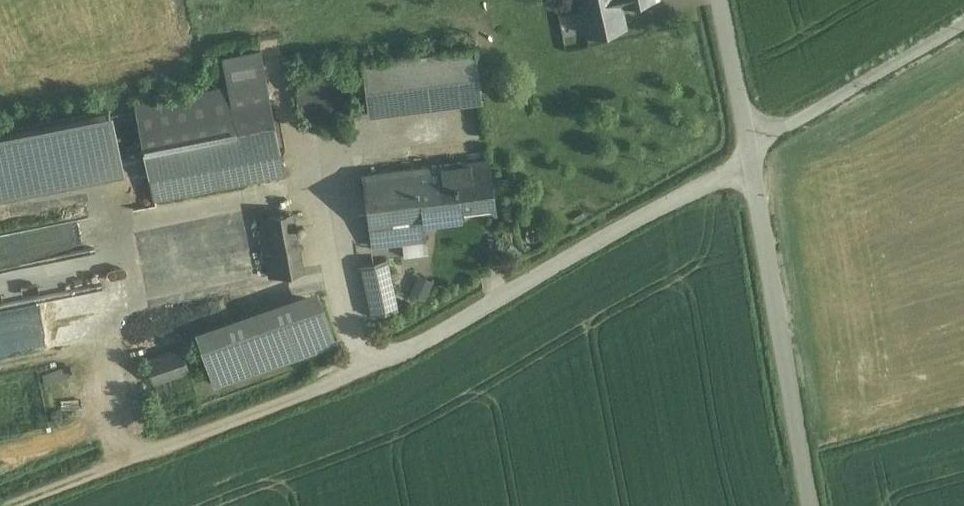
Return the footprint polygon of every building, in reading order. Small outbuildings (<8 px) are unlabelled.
[(587,34),(616,27),(618,24),(615,9),(617,5),(620,4),(619,0),(580,0),(587,34)] [(364,62),(370,112),(481,98),(475,47),(364,62)] [(297,101),(300,111),(308,120),(318,126),(330,126),(341,122),(349,114),(354,104),(354,93),(350,83),(342,75),(332,70),(321,70),(311,74),(303,81),(298,90),(297,101)] [(266,79),(136,105),(139,119),(150,174),(280,149),(266,79)] [(0,131),(0,195),(121,171),(109,110),(0,131)] [(280,149),(150,174),(155,199),(285,174),(280,149)] [(489,158),(457,162),(463,216),(464,216),(463,206),(493,202),(494,212),(496,212),(489,158)] [(457,162),(362,174),(369,227),(403,223),(424,221),(463,216),(457,162)] [(293,215),(259,222),(269,275),(303,269),(293,215)] [(424,221),(403,223),(406,242),(426,239),(424,221)] [(403,223),(369,227),(371,246),(406,242),(403,223)] [(386,259),(362,265),(372,313),(397,307),(386,259)] [(430,286),(417,280),(411,293),(425,299),(430,286)] [(315,288),(198,329),(217,383),(333,342),(315,288)] [(181,349),(151,358),(159,378),(187,368),(181,349)]
